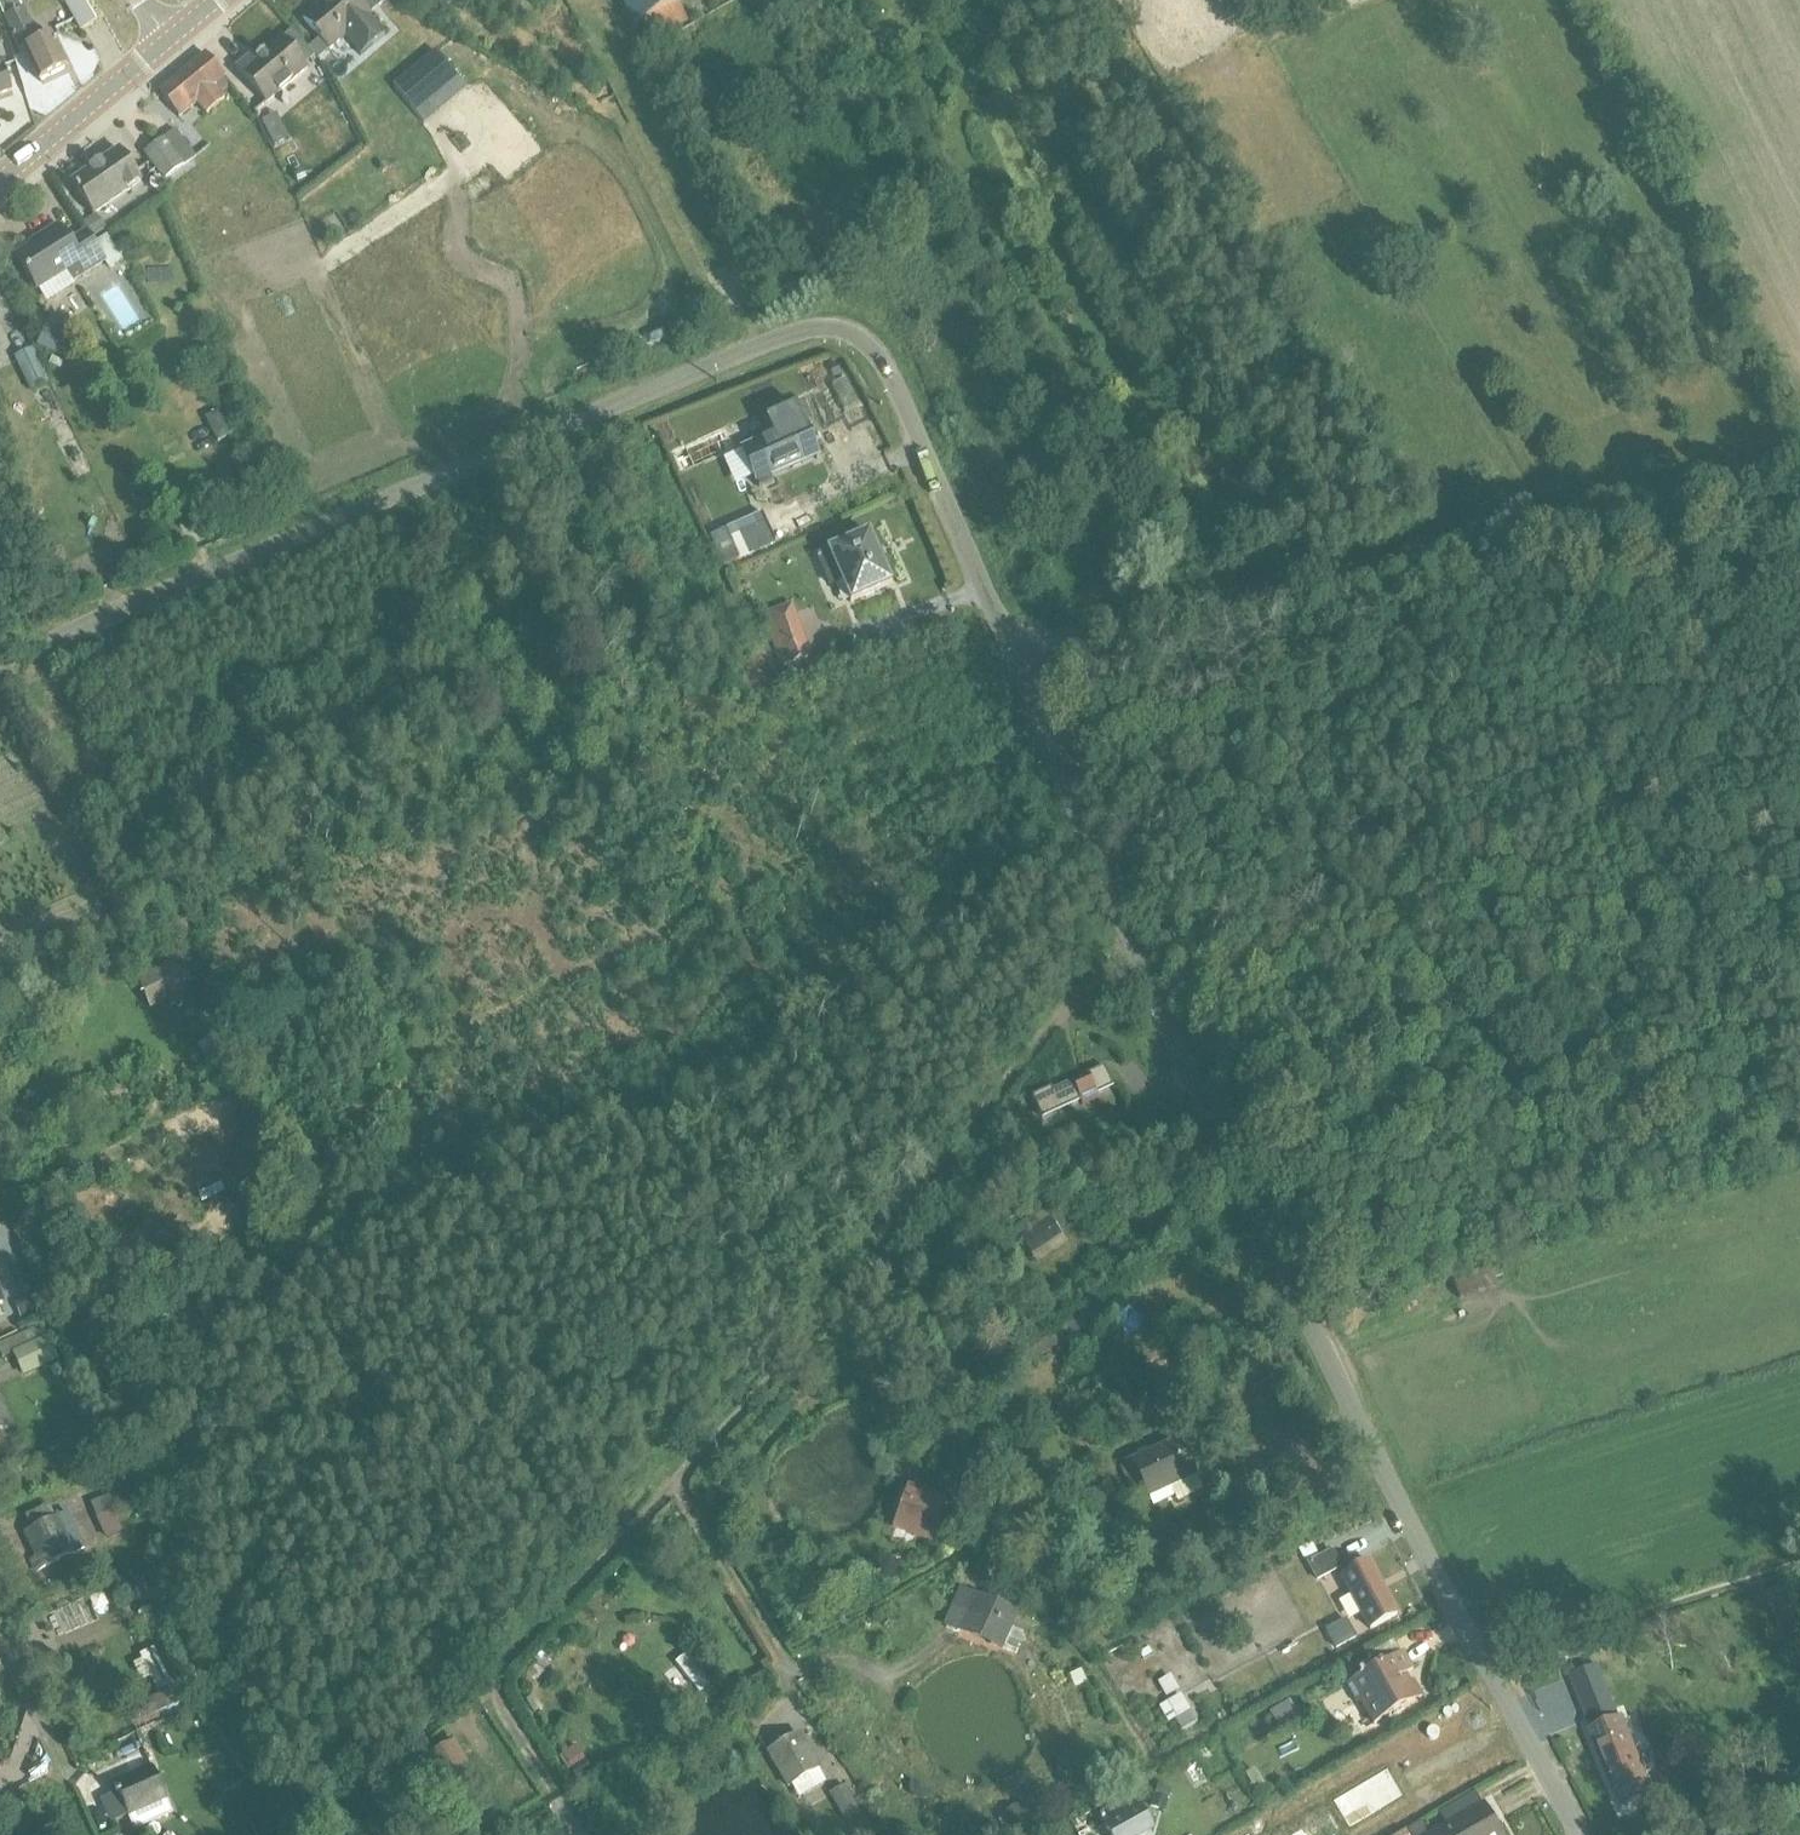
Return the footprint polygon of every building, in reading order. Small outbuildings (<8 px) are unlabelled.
[(3,18),(17,47),(21,45),(39,82),(67,68),(51,35),(38,41),(20,4),(17,5),(14,0),(0,0),(0,11),(3,18)] [(97,22),(84,0),(65,0),(83,31),(97,22)] [(371,16),(357,0),(325,0),(303,19),(330,51),(346,37),(362,55),(385,35),(369,17),(371,16)] [(679,4),(677,0),(621,0),(635,27),(642,23),(677,5),(679,4)] [(56,40),(91,73),(107,57),(72,23),(56,40)] [(249,57),(236,68),(266,104),(307,70),(304,66),(314,57),(292,30),(281,39),(280,38),(253,61),(249,57)] [(401,85),(432,116),(456,92),(450,87),(464,73),(439,48),(401,85)] [(214,89),(226,79),(205,54),(171,82),(177,89),(165,99),(180,118),(202,100),(211,111),(224,101),(214,89)] [(11,91),(2,67),(0,67),(0,95),(11,91)] [(0,100),(0,141),(34,133),(26,94),(0,100)] [(280,141),(293,134),(278,107),(265,114),(280,141)] [(145,153),(165,180),(196,157),(176,129),(145,153)] [(96,214),(141,182),(119,150),(71,183),(94,215),(96,214)] [(94,215),(82,223),(93,238),(106,229),(96,214),(94,215)] [(106,235),(94,243),(86,232),(70,242),(59,225),(43,235),(45,238),(16,257),(37,289),(68,270),(74,280),(105,261),(109,268),(122,260),(106,235)] [(131,284),(112,291),(125,326),(143,320),(131,284)] [(49,325),(38,346),(60,357),(71,335),(49,325)] [(47,384),(32,353),(18,359),(32,390),(47,384)] [(51,357),(48,364),(60,369),(63,363),(51,357)] [(225,411),(209,415),(216,439),(232,434),(225,411)] [(815,456),(817,461),(818,460),(807,436),(802,439),(797,427),(755,445),(755,446),(742,452),(743,453),(754,480),(755,482),(815,456)] [(743,453),(723,462),(735,489),(754,480),(743,453)] [(761,514),(708,538),(722,569),(776,545),(761,514)] [(829,587),(840,582),(850,604),(891,586),(869,534),(816,557),(829,587)] [(791,604),(761,616),(781,669),(812,657),(791,604)] [(193,985),(188,972),(181,975),(175,963),(138,979),(151,1009),(189,992),(187,987),(193,985)] [(208,1070),(229,1060),(218,1036),(197,1045),(208,1070)] [(1051,1089),(1031,1098),(1041,1120),(1113,1088),(1104,1068),(1052,1091),(1051,1089)] [(11,1176),(0,1155),(0,1182),(11,1176)] [(967,1190),(979,1204),(990,1196),(978,1182),(967,1190)] [(1027,1218),(1014,1228),(1037,1261),(1066,1241),(1045,1212),(1030,1222),(1027,1218)] [(932,1290),(918,1301),(929,1315),(943,1304),(932,1290)] [(39,1295),(30,1297),(37,1311),(45,1308),(39,1295)] [(21,1319),(37,1313),(37,1311),(30,1297),(16,1303),(21,1319)] [(58,1361),(47,1336),(42,1325),(0,1344),(0,1347),(4,1357),(12,1353),(23,1377),(58,1361)] [(0,1434),(11,1430),(0,1405),(0,1435),(0,1434)] [(1153,1507),(1175,1497),(1177,1502),(1202,1490),(1178,1440),(1130,1463),(1147,1499),(1149,1498),(1153,1507)] [(893,1530),(932,1543),(947,1498),(908,1485),(893,1530)] [(96,1518),(106,1540),(122,1533),(112,1511),(122,1506),(116,1492),(93,1502),(98,1517),(96,1518)] [(28,1514),(34,1527),(60,1515),(54,1502),(28,1514)] [(68,1512),(60,1515),(34,1527),(22,1532),(34,1558),(29,1561),(35,1574),(71,1557),(86,1550),(68,1512)] [(1312,1544),(1299,1551),(1316,1582),(1342,1568),(1332,1550),(1319,1557),(1312,1544)] [(1000,1566),(987,1553),(972,1569),(985,1582),(1000,1566)] [(1367,1562),(1339,1576),(1369,1631),(1397,1617),(1367,1562)] [(989,1583),(960,1570),(955,1581),(984,1594),(989,1583)] [(147,1571),(124,1579),(131,1598),(154,1589),(147,1571)] [(1002,1652),(1004,1647),(1016,1653),(1024,1635),(1012,1629),(1019,1614),(975,1594),(960,1587),(943,1626),(958,1633),(1002,1652)] [(1350,1597),(1339,1603),(1348,1621),(1360,1615),(1350,1597)] [(1347,1620),(1326,1631),(1336,1649),(1356,1639),(1347,1620)] [(1393,1642),(1371,1654),(1378,1667),(1400,1655),(1393,1642)] [(142,1682),(151,1678),(158,1695),(130,1708),(137,1723),(180,1703),(173,1688),(154,1648),(140,1655),(142,1660),(134,1664),(142,1682)] [(1027,1648),(1019,1664),(1035,1672),(1043,1656),(1027,1648)] [(688,1652),(675,1662),(705,1701),(718,1691),(688,1652)] [(1346,1685),(1356,1702),(1357,1701),(1372,1726),(1422,1698),(1416,1687),(1408,1691),(1399,1677),(1412,1669),(1403,1653),(1400,1655),(1378,1667),(1346,1685)] [(1171,1673),(1157,1680),(1166,1697),(1179,1690),(1171,1673)] [(1603,1702),(1623,1692),(1616,1679),(1596,1690),(1603,1702)] [(1180,1695),(1168,1702),(1159,1707),(1168,1723),(1175,1719),(1181,1732),(1196,1724),(1189,1711),(1180,1695)] [(679,1701),(656,1714),(667,1732),(690,1718),(679,1701)] [(1289,1702),(1270,1713),(1278,1728),(1298,1717),(1289,1702)] [(1622,1718),(1589,1732),(1622,1810),(1655,1797),(1622,1718)] [(799,1798),(826,1782),(818,1770),(819,1769),(799,1735),(768,1753),(789,1787),(792,1786),(799,1798)] [(413,1766),(431,1801),(444,1794),(449,1803),(477,1787),(462,1762),(460,1763),(450,1745),(413,1766)] [(559,1756),(572,1776),(589,1765),(576,1745),(559,1756)] [(1690,1774),(1714,1766),(1709,1752),(1685,1760),(1690,1774)] [(29,1782),(52,1770),(47,1760),(24,1772),(29,1782)] [(128,1816),(166,1799),(153,1768),(114,1785),(117,1793),(118,1794),(116,1794),(118,1797),(119,1796),(128,1816)] [(1330,1803),(1348,1834),(1358,1834),(1388,1818),(1368,1781),(1330,1803)] [(860,1809),(846,1784),(829,1794),(843,1819),(860,1809)] [(117,1793),(100,1801),(110,1824),(128,1816),(119,1796),(118,1797),(116,1794),(118,1794),(117,1793)] [(1441,1814),(1449,1828),(1485,1807),(1477,1793),(1441,1814)] [(1099,1814),(1110,1834),(1146,1834),(1154,1830),(1133,1794),(1099,1814)] [(1485,1807),(1449,1828),(1436,1834),(1504,1834),(1487,1806),(1485,1807)] [(269,1819),(255,1826),(260,1834),(277,1834),(269,1819)] [(1398,1834),(1427,1834),(1420,1822),(1398,1834)]
